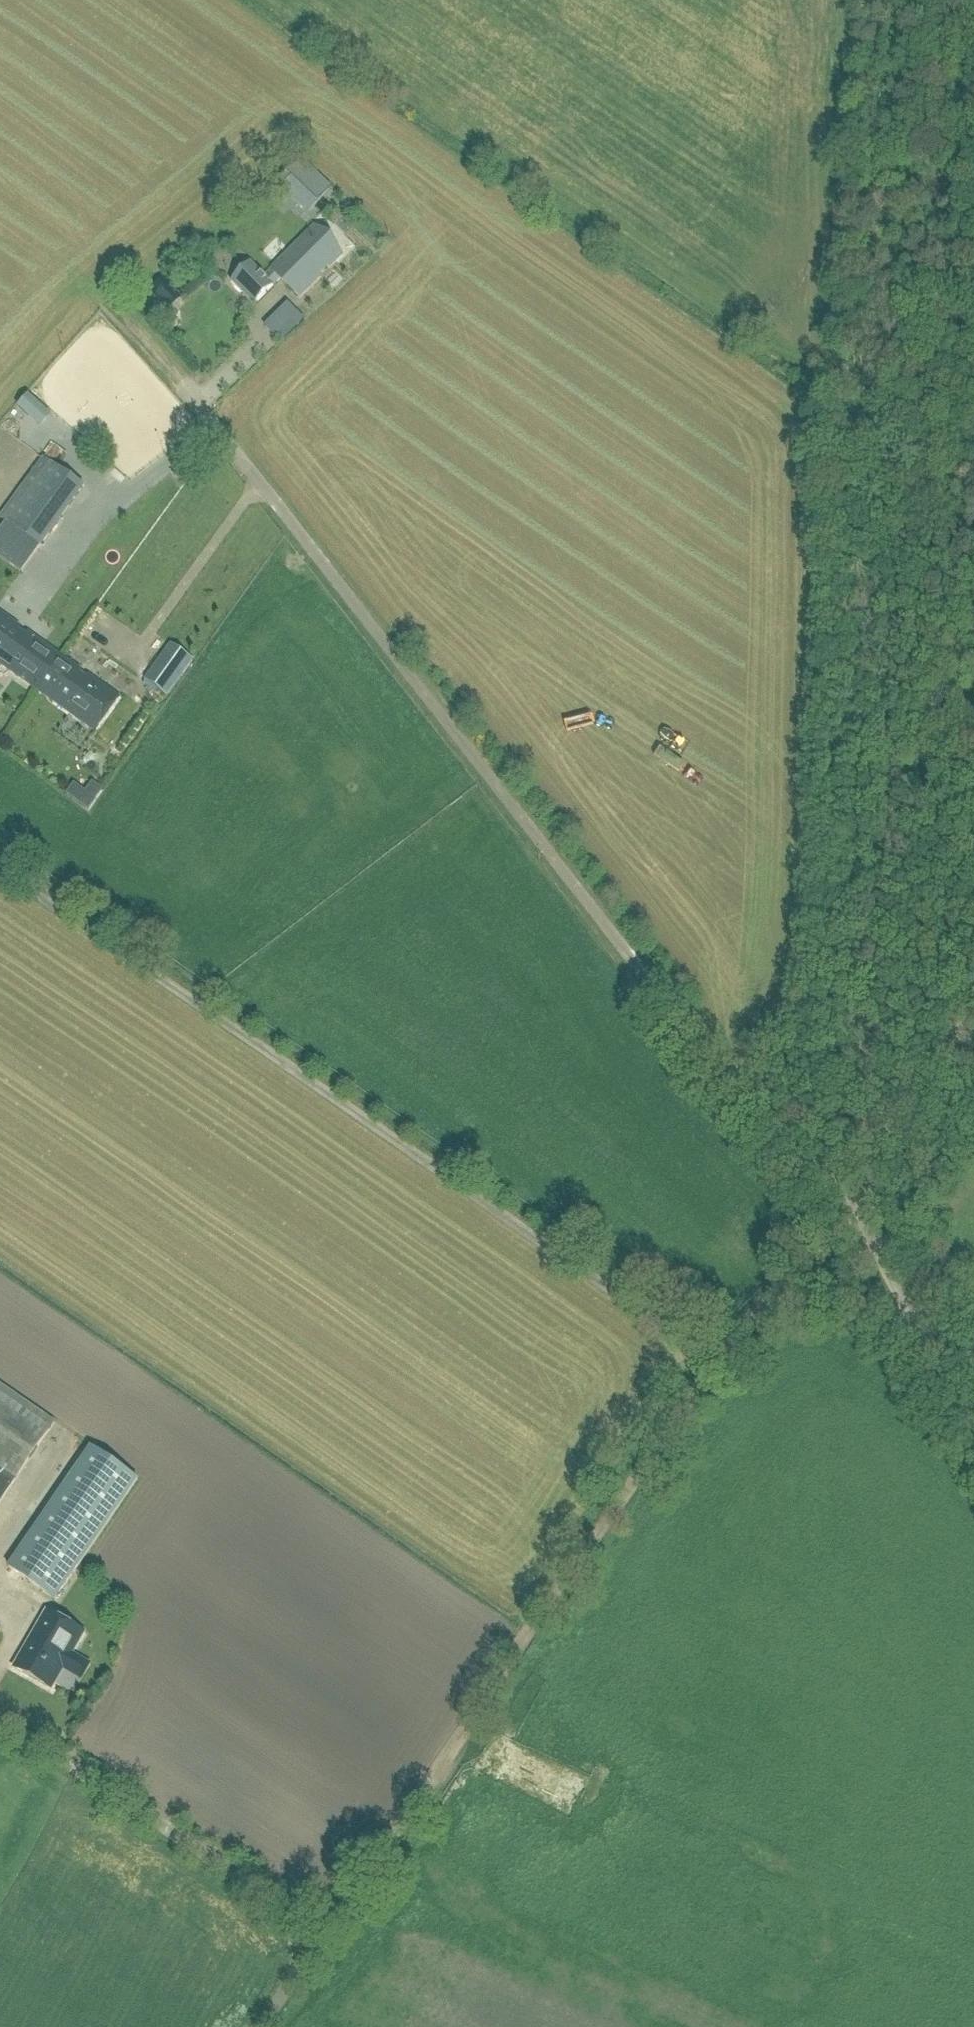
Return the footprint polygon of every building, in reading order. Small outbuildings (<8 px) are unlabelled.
[(308,208),(328,187),(300,160),(280,181),(278,179),(268,189),(281,202),(291,192),(308,208)] [(291,215),(282,220),(291,237),(300,232),(291,215)] [(300,298),(343,254),(313,225),(264,277),(251,263),(231,283),(254,306),(274,287),(273,286),(280,279),(300,298)] [(85,488),(43,457),(0,517),(0,519),(41,549),(85,488)] [(1,613),(0,614),(0,665),(95,733),(120,698),(88,676),(86,680),(77,673),(80,670),(28,633),(25,637),(16,631),(20,627),(1,613)] [(55,1424),(0,1386),(0,1505),(55,1424)] [(9,1569),(50,1597),(55,1600),(138,1481),(92,1449),(9,1569)] [(85,1633),(46,1611),(14,1669),(52,1691),(85,1633)]
